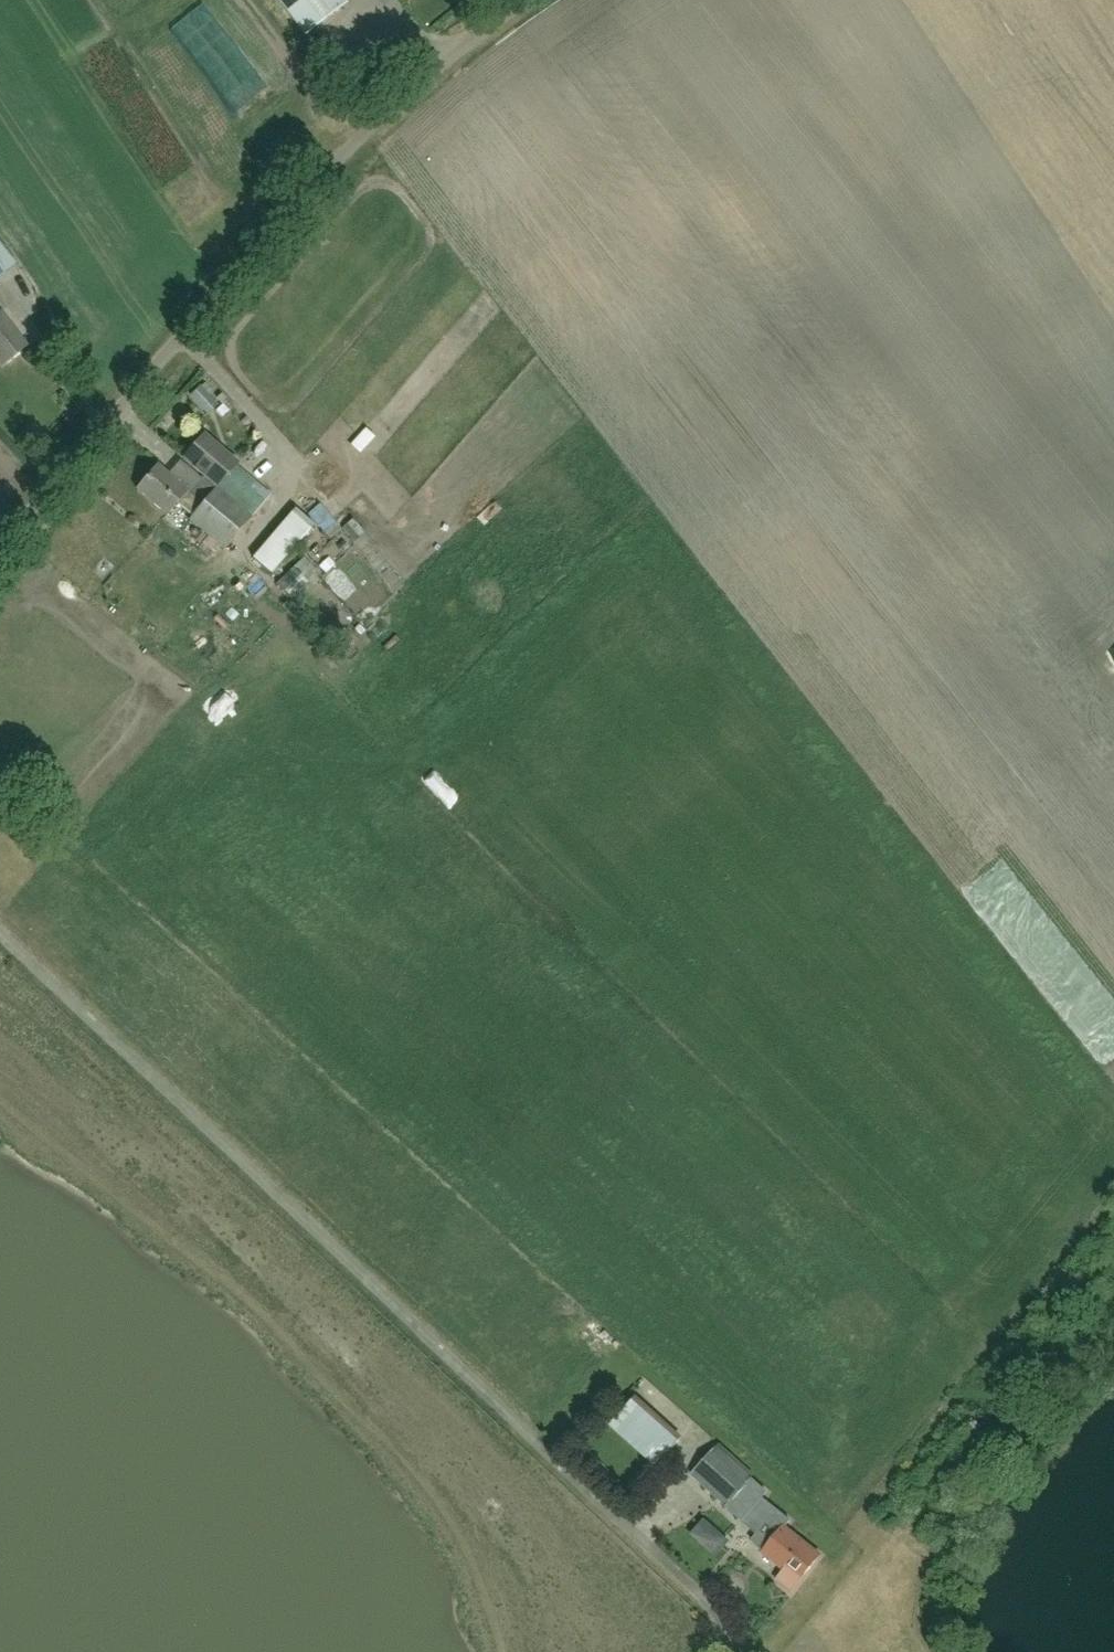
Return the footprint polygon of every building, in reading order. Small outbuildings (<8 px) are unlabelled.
[(306,37),(347,4),(344,0),(277,0),(306,37)] [(2,365),(27,346),(1,312),(0,313),(0,362),(2,365)] [(207,388),(197,395),(211,415),(221,408),(207,388)] [(238,463),(204,435),(183,459),(203,476),(216,488),(217,488),(234,503),(248,487),(231,472),(238,463)] [(256,494),(248,487),(234,503),(217,488),(216,488),(203,476),(189,492),(158,465),(148,478),(137,490),(167,515),(177,502),(193,515),(190,519),(224,549),(271,496),(262,488),(256,494)] [(276,575),(319,529),(300,511),(257,558),(276,575)] [(349,536),(332,551),(359,582),(376,567),(349,536)] [(304,558),(277,584),(293,601),(320,574),(304,558)] [(657,1467),(680,1442),(667,1431),(644,1457),(657,1467)] [(716,1447),(691,1475),(741,1520),(742,1520),(771,1543),(763,1553),(785,1571),(776,1581),(791,1593),(820,1556),(785,1528),(790,1521),(761,1498),(766,1493),(716,1447)] [(698,1534),(711,1545),(721,1535),(708,1523),(698,1534)]
